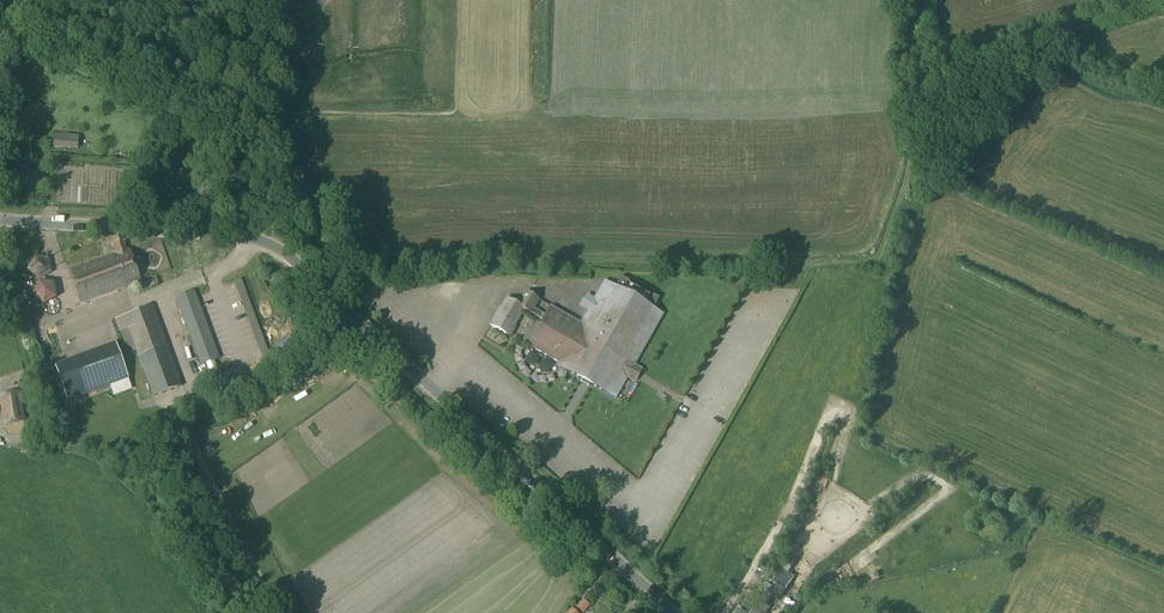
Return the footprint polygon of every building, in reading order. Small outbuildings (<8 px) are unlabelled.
[(77,149),(78,137),(54,135),(53,147),(77,149)] [(70,272),(81,302),(139,281),(129,251),(126,252),(124,240),(122,240),(121,236),(112,238),(116,256),(70,272)] [(47,264),(34,262),(28,274),(38,283),(49,277),(47,264)] [(552,308),(529,347),(559,364),(558,366),(616,401),(629,379),(637,383),(642,374),(635,369),(666,317),(655,311),(662,300),(625,278),(618,288),(608,282),(596,301),(589,297),(584,306),(591,310),(582,326),(552,308)] [(52,287),(38,286),(34,298),(44,307),(55,300),(52,287)] [(220,359),(195,291),(175,298),(200,366),(220,359)] [(680,303),(682,295),(669,291),(667,299),(680,303)] [(506,299),(497,315),(496,315),(491,325),(511,337),(517,327),(516,327),(526,310),(531,313),(539,301),(526,293),(517,306),(506,299)] [(128,329),(153,397),(182,387),(152,307),(115,321),(119,332),(128,329)] [(54,366),(68,402),(129,380),(115,344),(54,366)] [(461,378),(455,382),(468,398),(473,393),(461,378)] [(5,425),(25,421),(20,393),(0,397),(5,425)] [(562,404),(557,407),(563,415),(567,412),(562,404)] [(780,578),(777,584),(771,593),(781,599),(790,584),(780,578)] [(756,606),(765,612),(767,612),(771,607),(761,599),(756,606)] [(589,605),(584,601),(578,607),(584,612),(589,605)]
